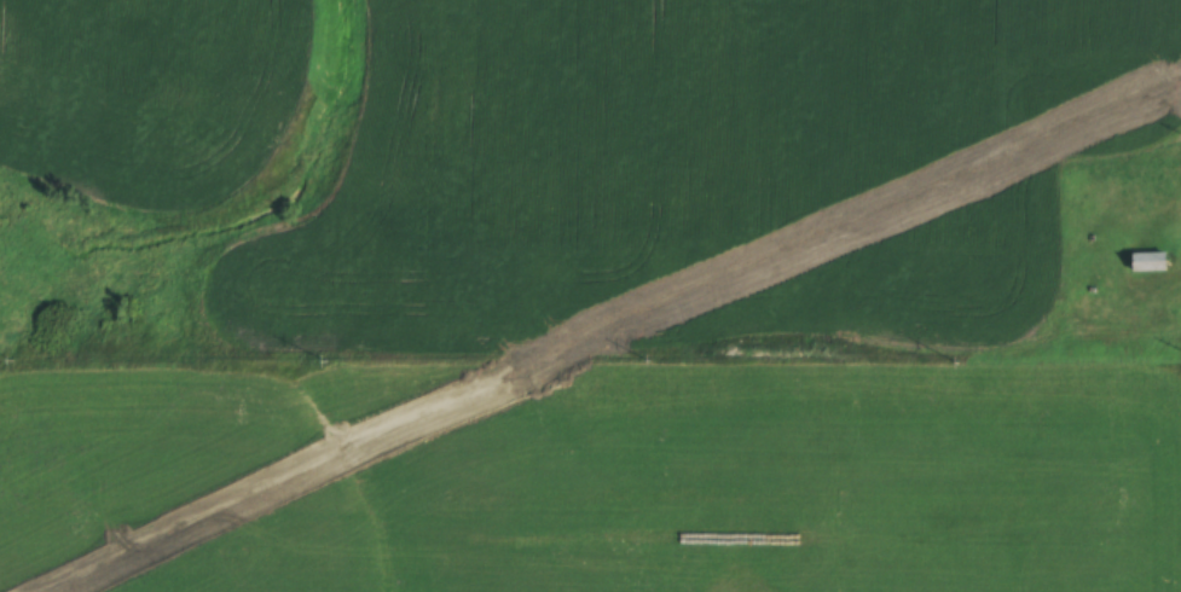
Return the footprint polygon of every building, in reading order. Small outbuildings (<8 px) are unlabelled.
[(1132,255),(1132,273),(1168,273),(1168,255),(1132,255)]
